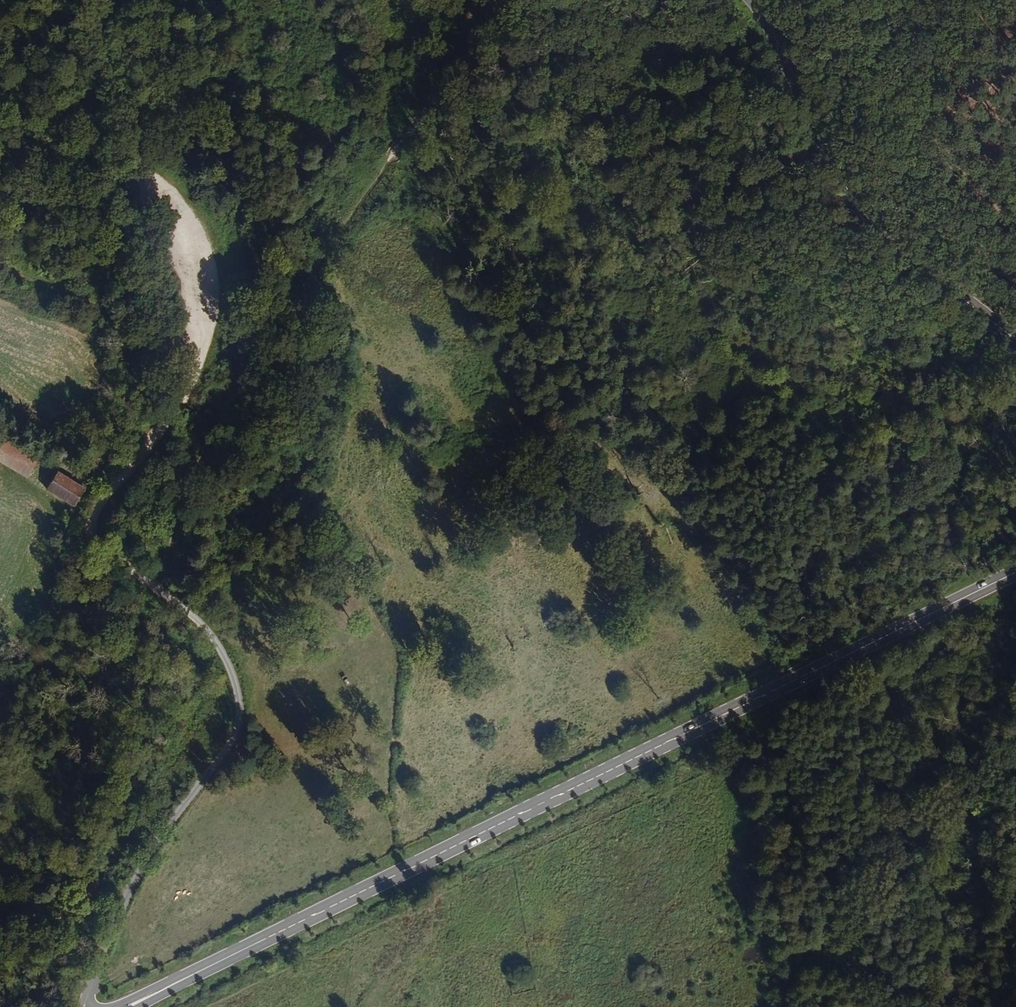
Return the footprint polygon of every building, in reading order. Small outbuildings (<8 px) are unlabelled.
[(32,463),(0,440),(0,465),(20,479),(32,463)] [(64,509),(75,492),(51,475),(39,490),(64,509)] [(306,719),(312,717),(308,707),(304,709),(306,715),(304,716),(306,719)] [(322,724),(334,718),(333,713),(330,707),(317,712),(322,724)]
